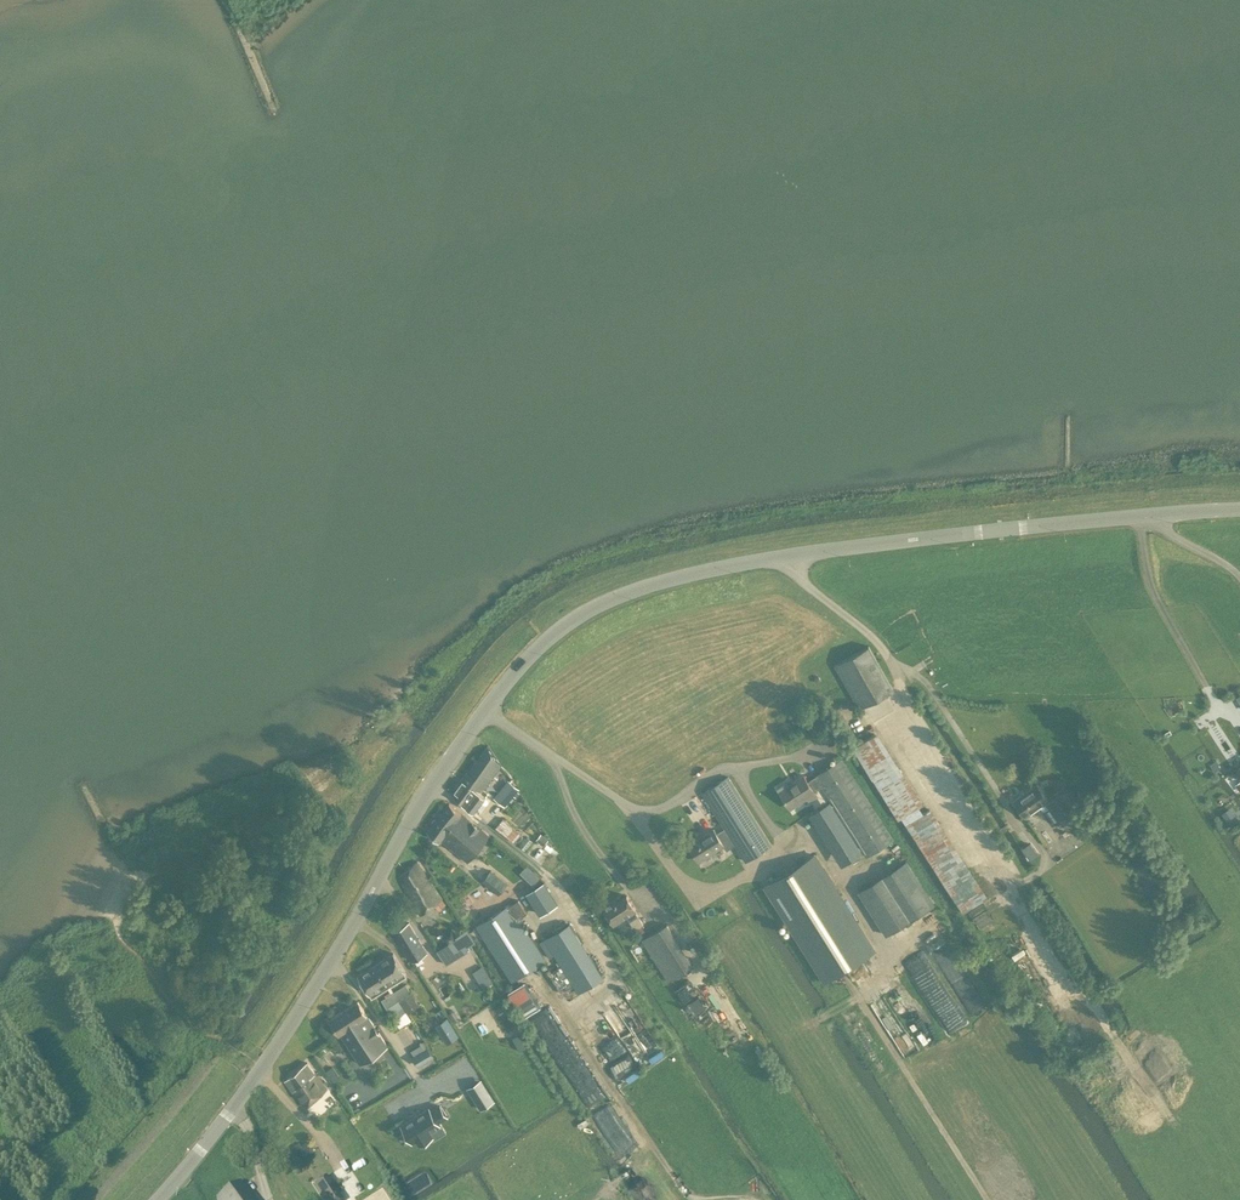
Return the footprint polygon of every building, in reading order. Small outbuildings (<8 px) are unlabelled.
[(859,707),(893,688),(869,646),(835,665),(859,707)] [(880,741),(862,753),(897,809),(915,797),(880,741)] [(451,793),(465,803),(478,784),(484,788),(501,765),(501,764),(489,745),(466,776),(466,777),(464,779),(464,780),(461,778),(451,793)] [(842,759),(815,776),(822,786),(867,855),(893,839),(842,759)] [(1220,767),(1216,760),(1209,765),(1214,772),(1220,767)] [(787,782),(777,788),(790,808),(807,797),(810,801),(817,796),(815,791),(822,786),(815,776),(808,780),(804,775),(788,784),(787,782)] [(728,777),(702,793),(730,836),(746,860),(771,844),(728,777)] [(508,779),(493,797),(505,806),(519,789),(520,789),(510,781),(508,779)] [(1025,816),(1048,800),(1037,783),(1014,799),(1025,816)] [(478,784),(465,803),(474,810),(488,791),(484,788),(478,784)] [(1067,813),(1078,806),(1066,789),(1055,796),(1067,813)] [(441,840),(441,839),(462,813),(448,803),(428,830),(441,840)] [(844,869),(863,856),(831,807),(810,820),(844,869)] [(1230,825),(1236,821),(1228,809),(1222,813),(1230,825)] [(489,835),(462,813),(441,839),(473,864),(476,860),(472,857),(489,835)] [(512,841),(520,832),(503,818),(496,827),(512,841)] [(714,829),(690,844),(700,860),(724,845),(722,841),(730,836),(725,828),(716,833),(714,829)] [(541,833),(536,839),(543,845),(548,839),(541,833)] [(875,949),(815,854),(766,885),(827,980),(875,949)] [(887,934),(934,904),(906,861),(859,891),(887,934)] [(420,913),(442,897),(418,862),(398,877),(413,899),(413,902),(420,913)] [(525,876),(531,869),(527,865),(520,872),(525,876)] [(499,893),(507,883),(491,871),(483,881),(499,893)] [(544,883),(527,893),(540,914),(557,904),(544,883)] [(635,928),(644,923),(635,909),(636,908),(628,896),(614,904),(612,902),(604,906),(614,922),(626,914),(635,928)] [(512,980),(545,959),(519,918),(527,913),(518,900),(510,905),(477,926),(512,980)] [(412,960),(427,951),(409,922),(395,931),(412,960)] [(603,974),(570,922),(544,938),(577,991),(603,974)] [(669,980),(693,965),(667,924),(642,940),(669,980)] [(452,932),(446,935),(450,942),(455,950),(471,940),(464,930),(454,936),(452,932)] [(455,950),(450,942),(437,949),(442,958),(455,950)] [(376,964),(389,984),(406,973),(393,953),(376,964)] [(372,995),(389,984),(376,964),(359,975),(372,995)] [(482,966),(473,972),(480,983),(490,977),(482,966)] [(394,992),(399,1000),(411,992),(406,984),(394,992)] [(390,1006),(399,1000),(394,992),(382,999),(387,1007),(390,1006)] [(705,1007),(698,996),(680,1008),(688,1019),(705,1007)] [(390,1006),(392,1010),(394,1013),(397,1017),(406,1011),(406,1010),(404,1007),(399,1000),(390,1006)] [(358,1001),(331,1019),(340,1033),(341,1033),(359,1061),(386,1043),(358,1001)] [(448,1013),(452,1020),(457,1017),(453,1010),(448,1013)] [(446,1017),(435,1024),(446,1042),(457,1035),(446,1017)] [(424,1040),(419,1043),(420,1044),(424,1050),(429,1059),(434,1056),(428,1047),(424,1040)] [(306,1063),(285,1081),(306,1106),(328,1087),(306,1063)] [(488,1091),(475,1099),(481,1109),(494,1100),(488,1091)] [(411,1119),(402,1125),(412,1142),(417,1139),(420,1144),(431,1137),(432,1136),(429,1131),(439,1125),(437,1122),(439,1120),(446,1116),(440,1106),(431,1111),(429,1108),(420,1114),(419,1114),(411,1119)] [(288,1150),(298,1163),(308,1156),(299,1143),(288,1150)] [(315,1184),(325,1199),(342,1199),(328,1176),(315,1184)] [(241,1180),(217,1197),(219,1199),(254,1199),(241,1180)]
